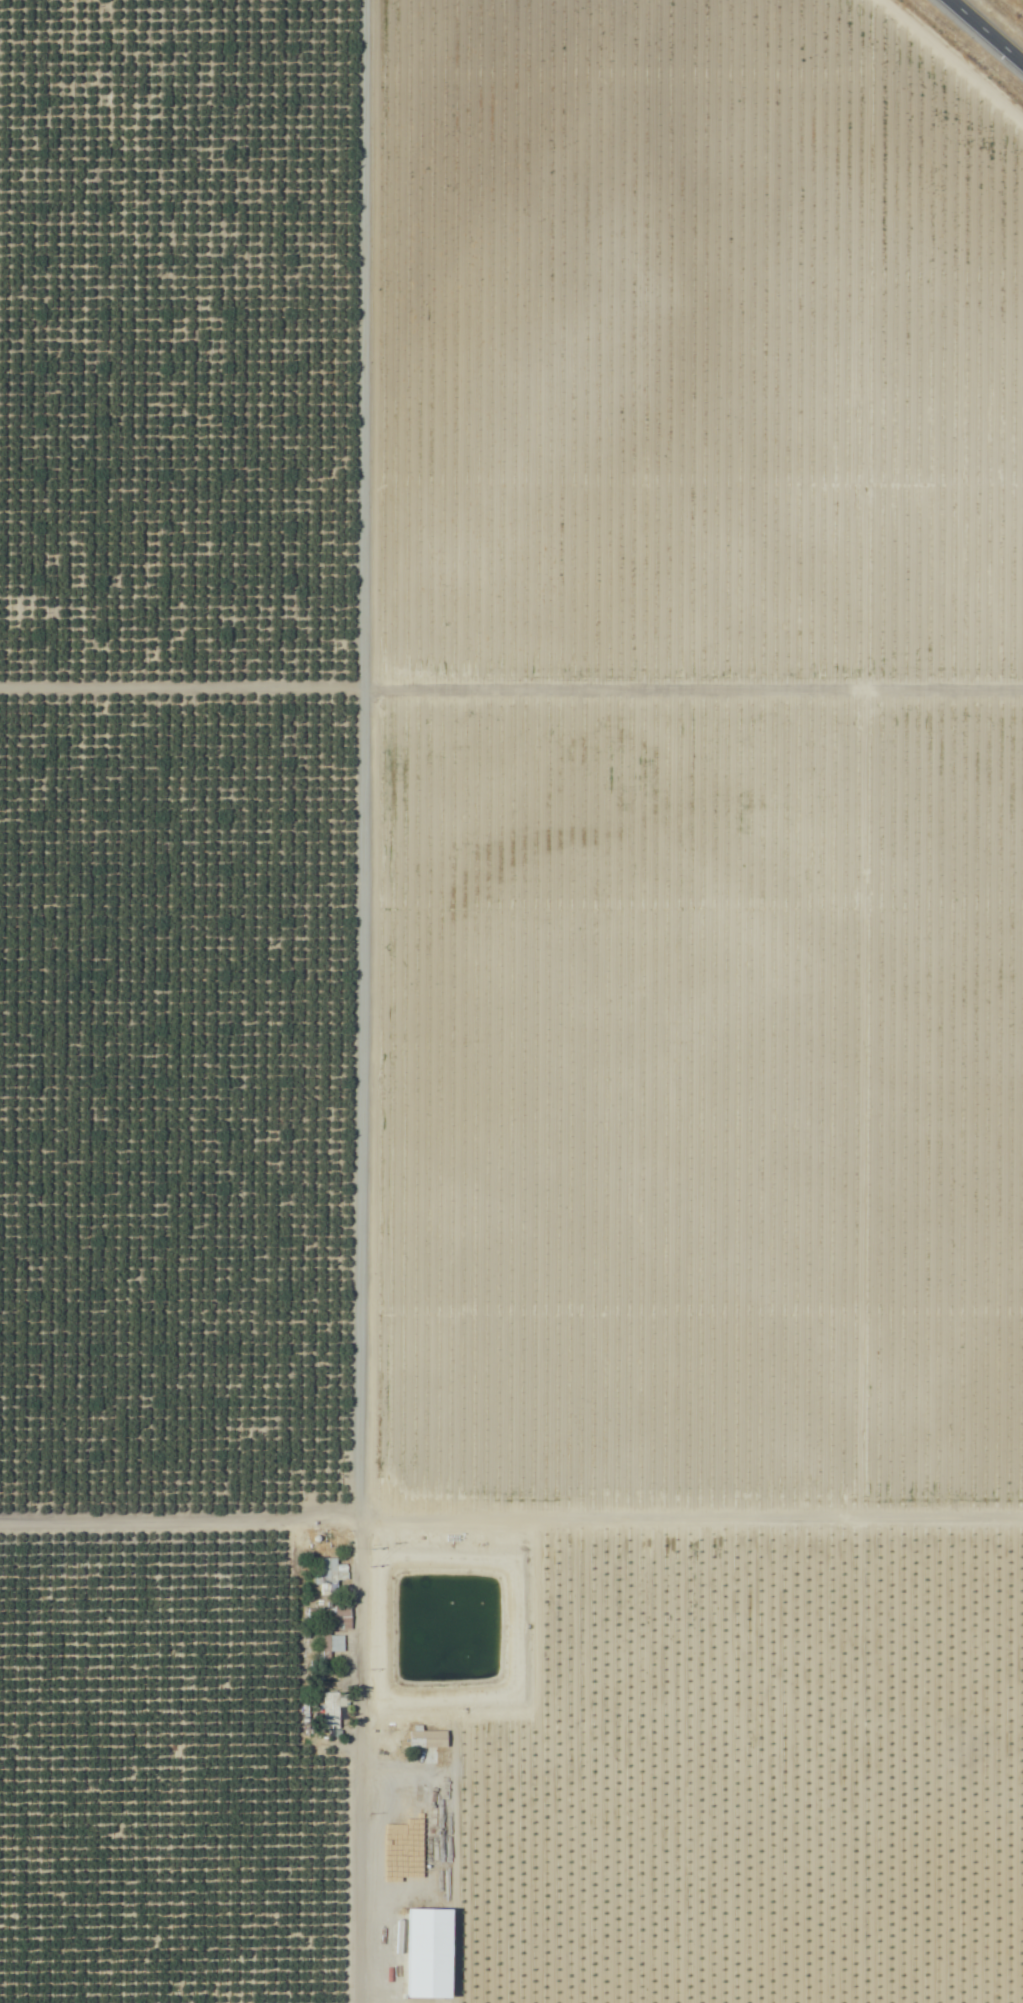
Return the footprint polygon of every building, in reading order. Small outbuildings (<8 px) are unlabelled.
[(338,1570),(338,1557),(319,1558),(320,1595),(339,1595),(339,1580),(348,1579),(348,1569),(338,1570)] [(339,1608),(310,1609),(310,1617),(339,1617),(339,1629),(352,1628),(351,1600),(338,1600),(339,1608)] [(345,1651),(345,1635),(332,1635),(332,1631),(322,1631),(322,1671),(332,1671),(332,1651),(345,1651)] [(341,1692),(319,1693),(319,1730),(332,1730),(332,1736),(342,1736),(341,1692)] [(449,1731),(412,1731),(412,1747),(449,1747),(449,1731)] [(457,1998),(458,1908),(406,1908),(405,1998),(457,1998)]
